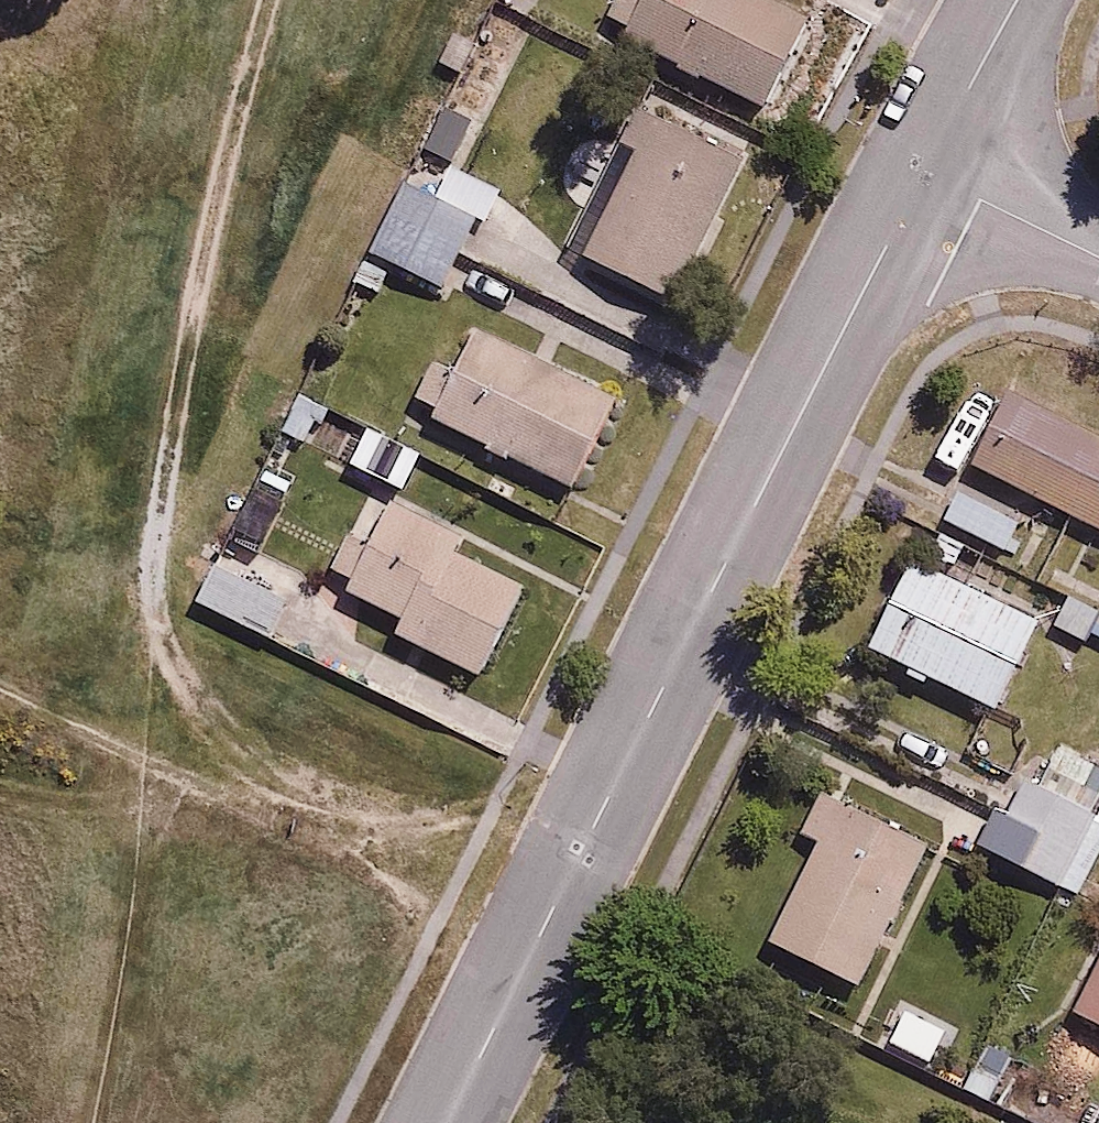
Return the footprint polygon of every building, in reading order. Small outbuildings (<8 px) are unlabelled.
[(623,32),(765,102),(812,7),(798,0),(639,0),(623,32)] [(475,112),(439,95),(420,137),(455,153),(475,112)] [(680,289),(744,143),(653,103),(589,250),(680,289)] [(436,195),(406,182),(377,245),(447,277),(476,214),(490,221),(504,191),(449,166),(436,195)] [(478,321),(433,415),(574,482),(619,387),(478,321)] [(975,461),(1098,522),(1098,423),(1014,382),(975,461)] [(370,420),(353,455),(404,479),(421,444),(370,420)] [(964,481),(944,516),(1000,547),(1019,511),(964,481)] [(289,500),(253,484),(235,526),(270,542),(289,500)] [(464,528),(399,496),(390,514),(369,503),(335,573),(403,606),(394,625),(483,669),(526,581),(455,546),(464,528)] [(1061,531),(1035,518),(1013,561),(1039,575),(1061,531)] [(1043,617),(917,553),(872,642),(998,706),(1043,617)] [(217,554),(195,598),(266,634),(288,590),(217,554)] [(1066,593),(1055,618),(1098,638),(1098,608),(1066,593)] [(1098,854),(1098,745),(1063,727),(1035,785),(1015,776),(982,843),(1081,891),(1098,854)] [(819,837),(772,933),(866,979),(931,846),(818,791),(799,828),(819,837)] [(1075,1003),(1098,1015),(1098,957),(1075,1003)] [(950,1025),(900,1000),(882,1038),(932,1062),(950,1025)] [(1090,1097),(1075,1122),(1098,1122),(1098,1102),(1090,1097)]
